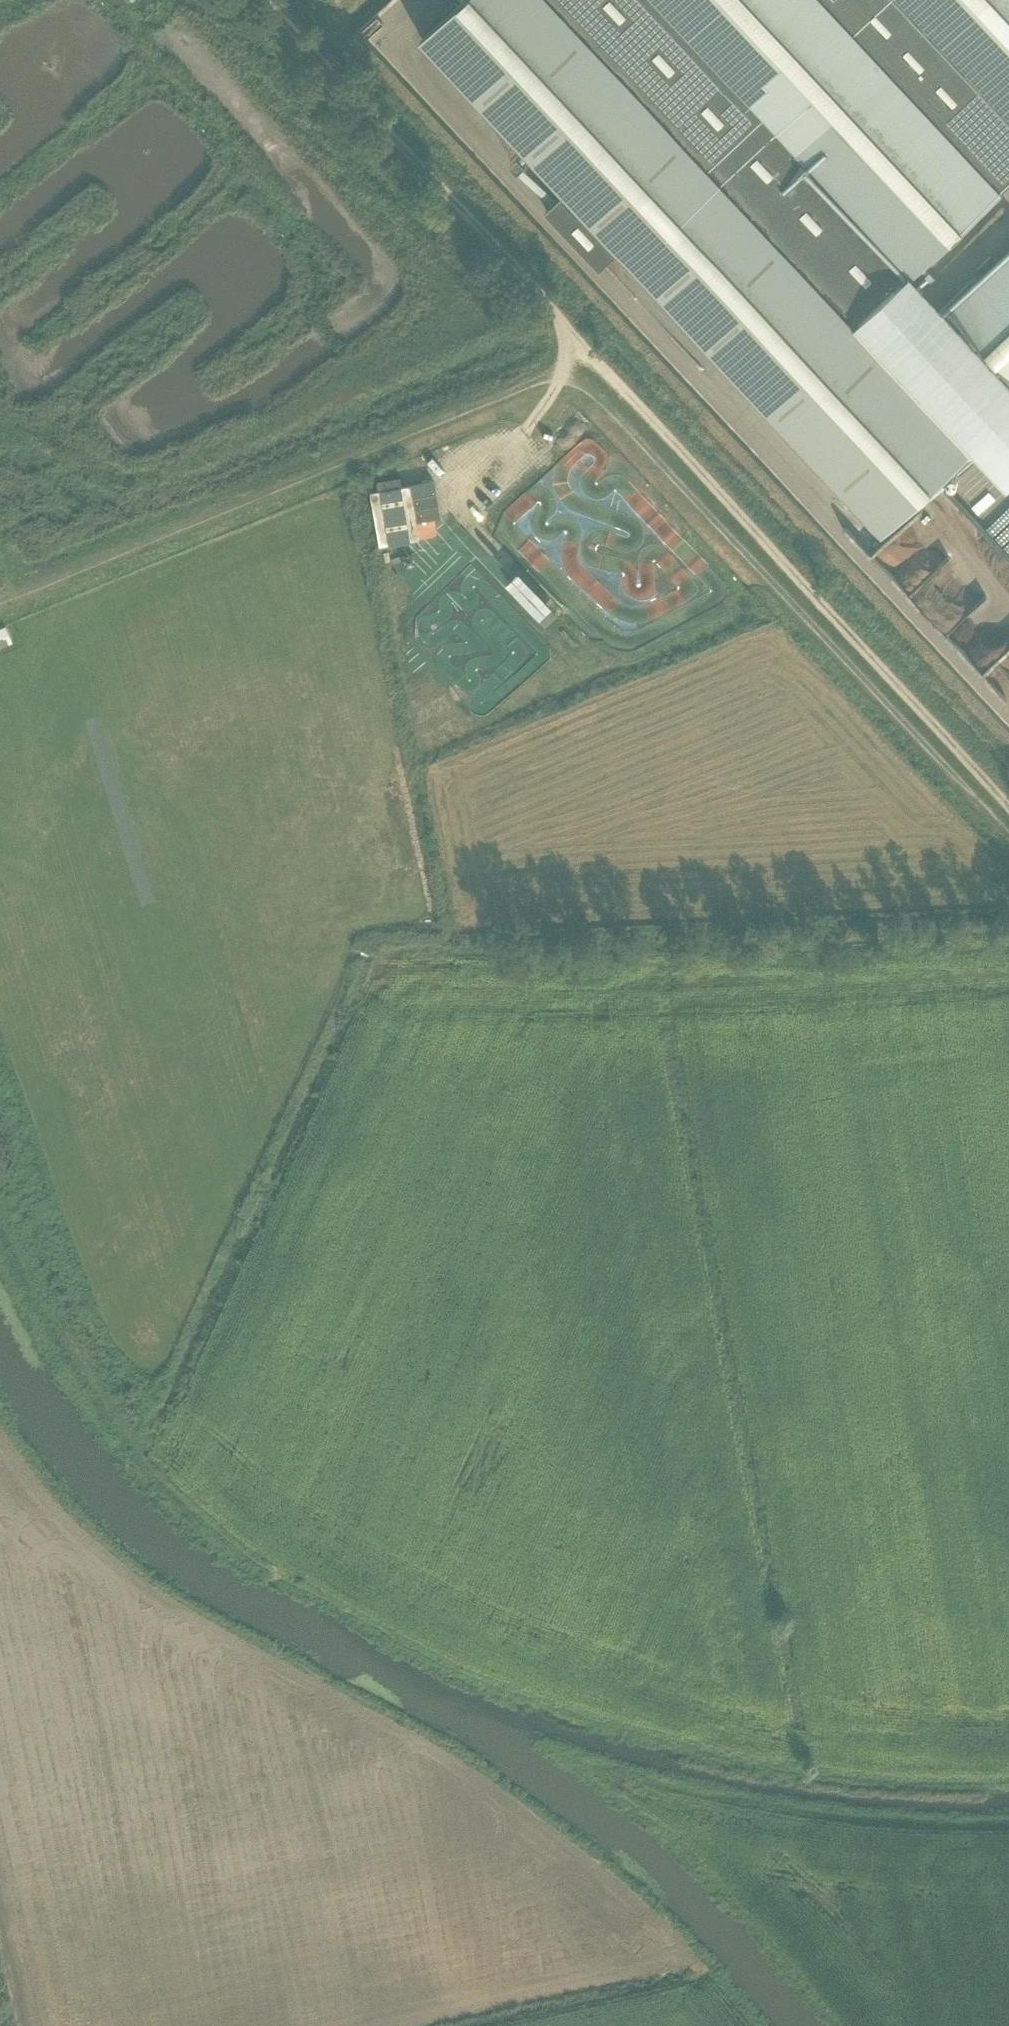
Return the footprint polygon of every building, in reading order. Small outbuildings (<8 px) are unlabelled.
[(883,533),(972,449),(856,325),(913,272),(914,273),(1003,190),(1002,189),(1008,183),(1008,0),(462,0),(421,38),(883,533)] [(949,311),(1008,375),(1008,255),(949,311)] [(368,492),(378,546),(418,539),(415,522),(440,517),(433,481),(401,487),(399,477),(375,481),(377,491),(368,492)] [(514,575),(508,582),(541,617),(540,618),(546,624),(558,612),(552,606),(548,610),(514,575)] [(0,628),(0,647),(13,642),(6,625),(0,628)]
